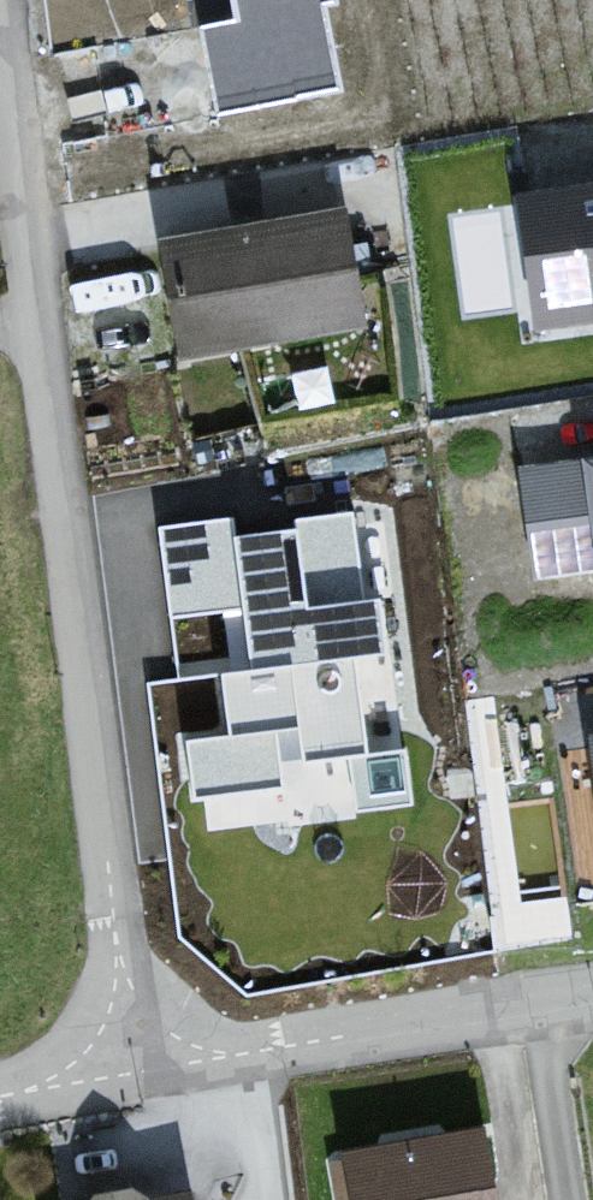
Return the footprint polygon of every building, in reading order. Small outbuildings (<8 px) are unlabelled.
[(236,19),(202,26),(219,114),(341,90),(324,5),(337,2),(337,0),(232,0),(236,19)] [(516,197),(536,335),(592,327),(592,186),(516,197)] [(339,206),(158,237),(178,352),(359,321),(339,206)] [(523,471),(540,585),(592,577),(592,460),(523,471)] [(231,524),(162,532),(173,617),(244,608),(252,670),(220,674),(228,735),(186,740),(193,802),(207,800),(211,831),(417,806),(409,747),(371,752),(360,662),(393,658),(385,596),(365,599),(354,514),(295,521),(297,530),(233,538),(231,524)] [(337,1150),(346,1199),(493,1199),(480,1125),(337,1150)] [(191,1182),(148,1192),(133,1179),(89,1185),(79,1199),(195,1199),(191,1182)]
